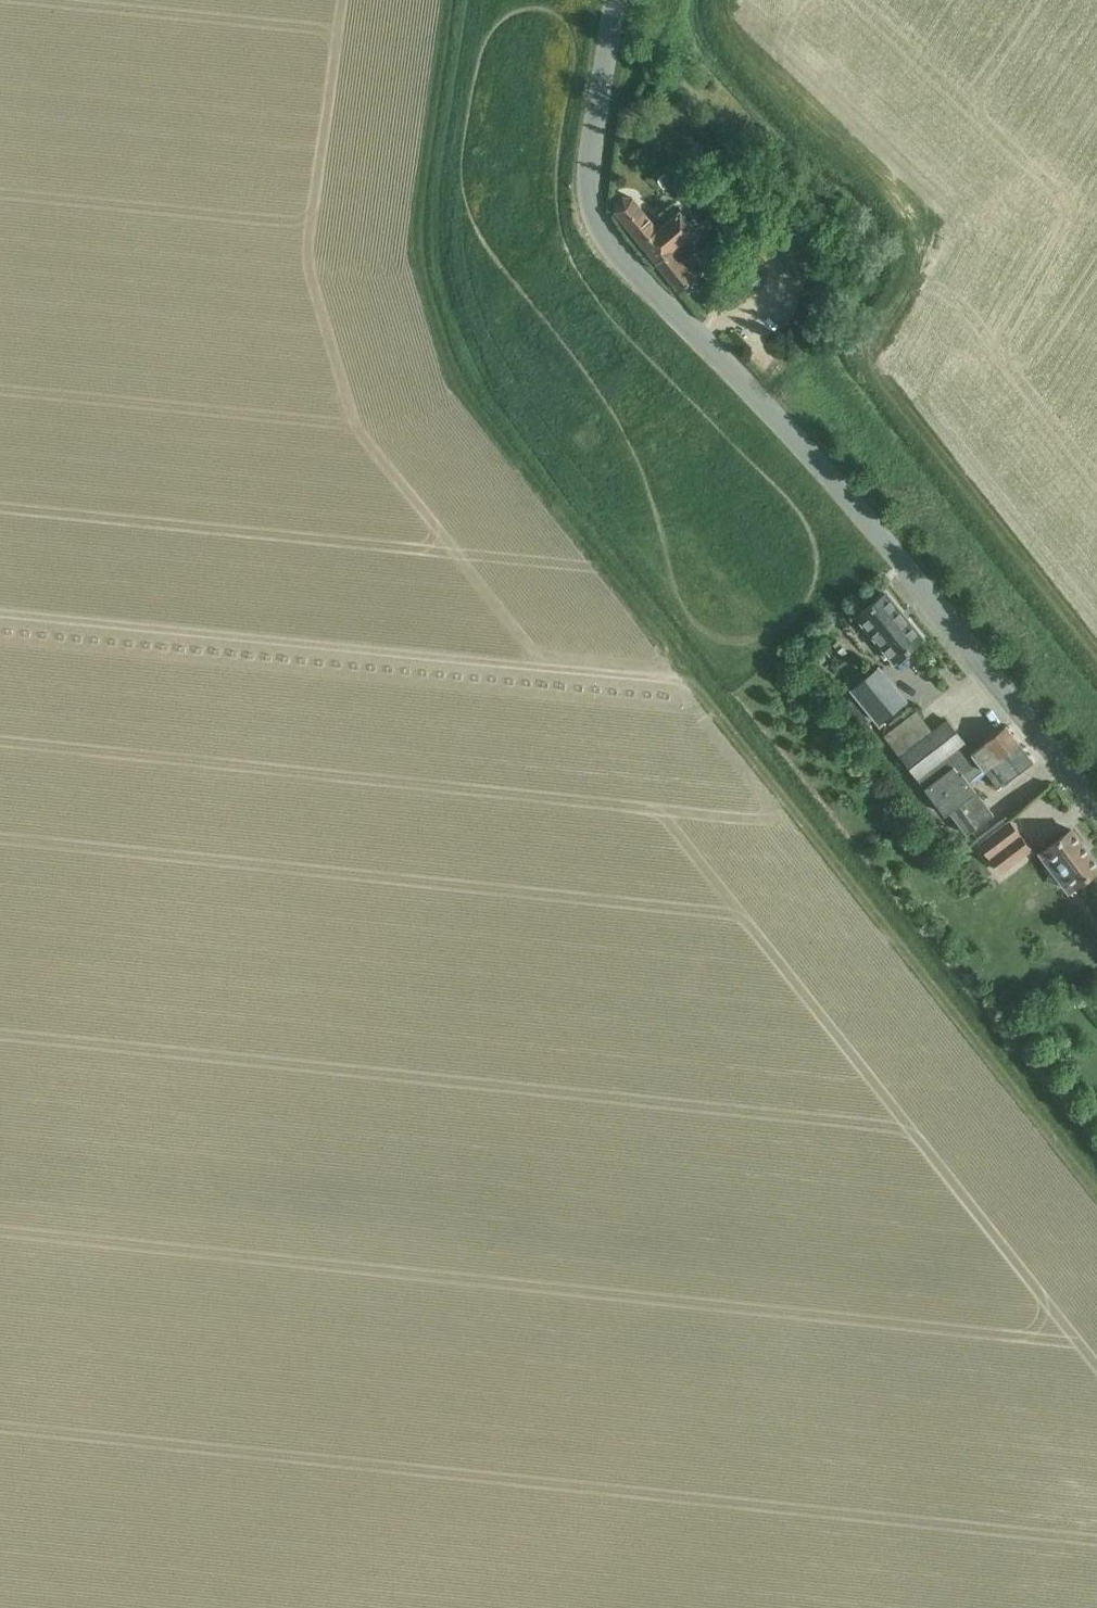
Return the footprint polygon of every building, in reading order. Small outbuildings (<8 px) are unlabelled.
[(655,225),(647,214),(633,197),(624,196),(617,202),(616,211),(680,289),(705,269),(685,242),(697,231),(681,211),(664,224),(660,222),(655,225)] [(760,264),(775,250),(734,205),(719,219),(760,264)] [(806,299),(790,323),(804,333),(821,309),(806,299)] [(895,660),(923,637),(887,592),(858,615),(895,660)] [(880,721),(906,700),(879,668),(853,689),(880,721)] [(934,730),(920,713),(918,709),(885,734),(947,815),(952,811),(968,833),(995,813),(971,781),(982,773),(997,793),(1009,784),(1007,782),(1034,761),(1007,726),(973,752),(948,719),(934,730)] [(1001,872),(1033,848),(1011,820),(980,843),(1001,872)] [(1083,880),(1096,870),(1096,862),(1072,829),(1041,852),(1070,890),(1083,880)]
